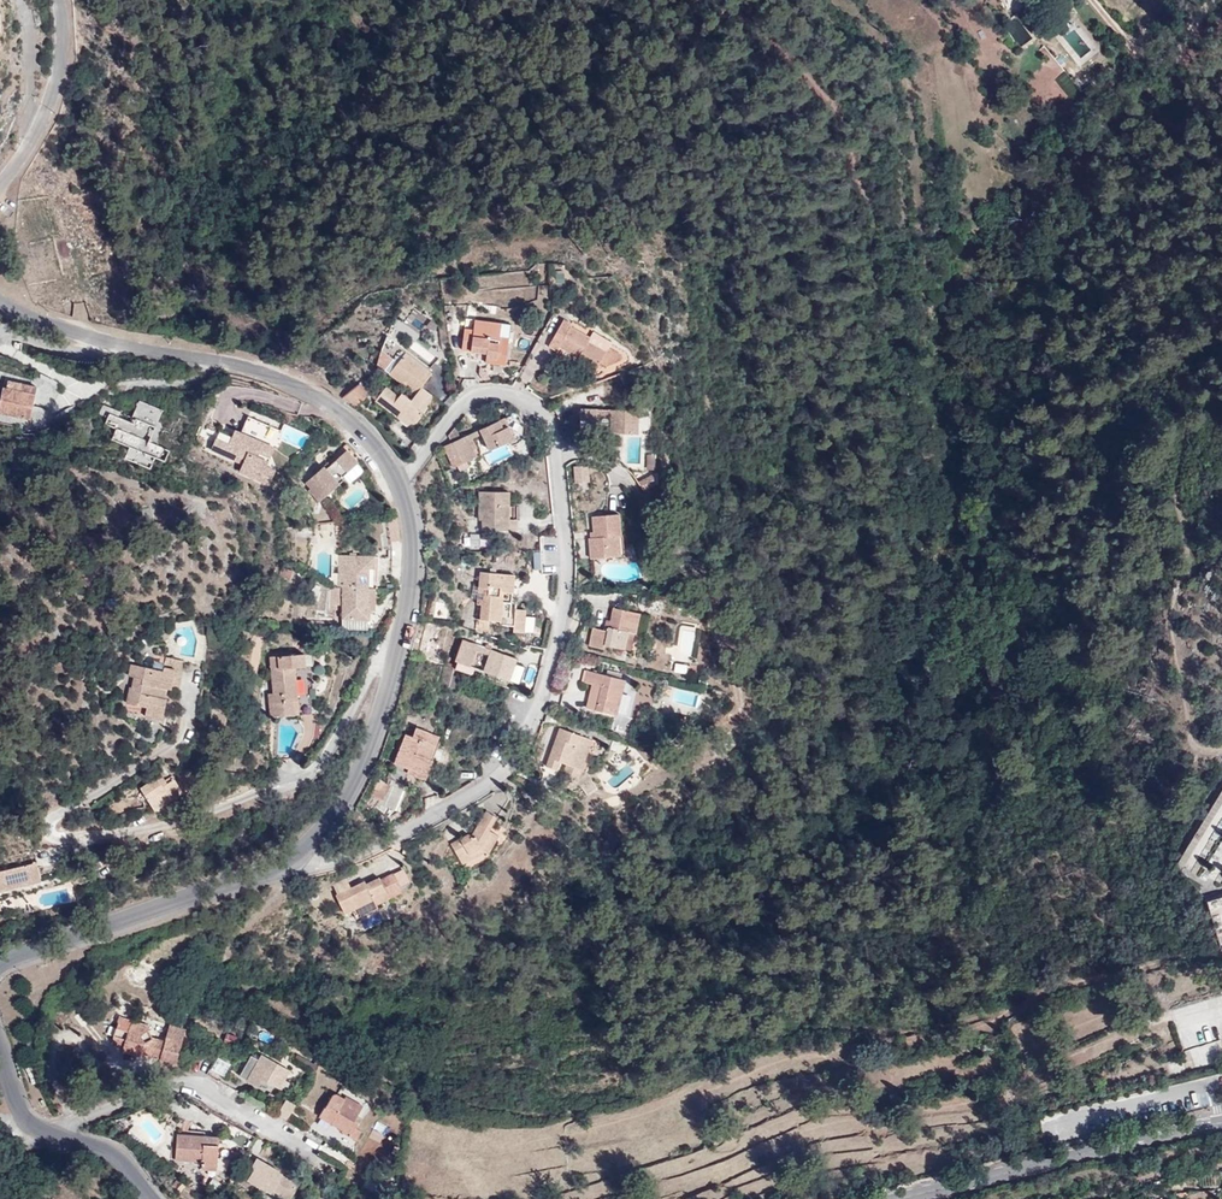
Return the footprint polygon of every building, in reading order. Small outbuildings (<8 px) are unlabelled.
[(553,284),(565,283),(564,272),(556,272),(556,275),(553,275),(553,284)] [(500,337),(502,323),(475,319),(474,330),(465,328),(462,350),(487,353),(486,363),(506,365),(509,338),(500,337)] [(570,327),(571,324),(564,320),(548,346),(557,351),(560,347),(578,358),(576,361),(594,372),(600,362),(606,365),(617,361),(620,355),(607,347),(610,342),(593,332),(590,338),(570,327)] [(402,393),(401,394),(418,410),(422,415),(435,397),(421,387),(432,373),(405,353),(406,352),(388,338),(383,354),(397,364),(390,374),(411,390),(407,396),(402,393)] [(381,360),(379,366),(390,374),(397,364),(383,354),(381,360)] [(638,378),(635,368),(618,375),(622,385),(638,378)] [(38,386),(9,380),(8,387),(4,387),(0,410),(0,413),(31,419),(38,386)] [(343,396),(356,407),(367,392),(357,384),(343,396)] [(396,398),(416,423),(422,415),(418,410),(401,394),(399,396),(386,386),(385,388),(396,398)] [(412,428),(416,423),(396,398),(385,388),(376,400),(412,428)] [(125,459),(151,470),(155,459),(165,463),(170,451),(150,443),(163,410),(139,401),(133,417),(136,419),(134,423),(120,418),(122,413),(104,405),(100,414),(108,418),(105,425),(116,429),(111,440),(129,448),(125,459)] [(597,414),(597,409),(581,409),(580,432),(597,432),(597,414)] [(639,410),(612,409),(611,414),(610,432),(638,433),(639,410)] [(267,440),(274,424),(251,414),(243,430),(241,436),(235,434),(231,441),(219,436),(214,446),(245,460),(242,467),(271,480),(277,467),(269,463),(272,455),(261,450),(266,440),(267,440)] [(503,429),(509,425),(505,418),(500,420),(503,429)] [(480,430),(482,434),(489,451),(515,438),(509,425),(503,429),(500,420),(480,430)] [(284,428),(274,424),(267,440),(277,445),(284,428)] [(450,434),(454,442),(463,438),(457,425),(450,434)] [(281,438),(304,448),(309,437),(287,426),(281,438)] [(241,436),(243,430),(238,428),(235,434),(241,436)] [(467,436),(469,440),(482,434),(480,430),(467,436)] [(477,456),(469,440),(467,436),(463,438),(454,442),(444,446),(454,467),(477,456)] [(277,445),(267,440),(266,440),(261,450),(272,455),(277,445)] [(343,476),(359,461),(349,449),(332,464),(330,461),(308,482),(312,488),(311,490),(321,501),(345,479),(343,476)] [(639,483),(644,491),(654,485),(652,475),(639,483)] [(510,519),(510,492),(479,492),(479,519),(483,520),(483,530),(518,530),(518,519),(510,519)] [(617,546),(624,546),(623,536),(621,536),(619,514),(592,517),(593,532),(594,538),(590,539),(589,539),(591,558),(617,556),(617,546)] [(346,533),(350,520),(335,521),(339,539),(346,533)] [(625,555),(624,546),(617,546),(617,556),(625,555)] [(343,619),(371,619),(371,609),(372,587),(370,587),(370,567),(376,567),(376,555),(340,554),(340,586),(344,586),(343,619)] [(514,593),(515,575),(480,572),(477,605),(481,606),(480,619),(477,619),(477,630),(490,631),(491,624),(509,625),(512,593),(514,593)] [(608,631),(604,630),(593,628),(589,645),(604,649),(605,645),(624,649),(628,631),(636,633),(640,614),(613,608),(610,621),(608,631)] [(526,610),(516,609),(514,631),(524,632),(526,610)] [(343,630),(368,629),(371,619),(343,619),(343,630)] [(476,650),(478,645),(463,639),(455,661),(470,666),(476,650)] [(491,649),(478,645),(476,650),(489,655),(491,649)] [(516,658),(491,649),(489,655),(483,671),(518,683),(523,667),(515,664),(516,658)] [(272,716),(313,711),(311,693),(312,679),(314,664),(314,652),(271,656),(275,693),(270,693),(272,716)] [(147,715),(163,718),(167,698),(166,697),(167,688),(172,688),(176,668),(184,669),(185,660),(167,656),(165,670),(164,675),(154,673),(155,668),(133,663),(131,674),(136,676),(134,686),(132,686),(129,702),(148,706),(147,715)] [(439,682),(443,683),(448,666),(445,665),(439,682)] [(450,685),(456,669),(448,666),(443,683),(450,685)] [(176,668),(172,688),(180,690),(184,669),(176,668)] [(617,714),(626,679),(588,670),(585,682),(593,683),(587,707),(617,714)] [(951,677),(947,696),(958,698),(962,680),(951,677)] [(425,742),(427,731),(416,727),(413,736),(406,733),(395,763),(396,763),(409,768),(418,772),(425,742)] [(567,763),(582,768),(592,740),(560,727),(546,765),(557,769),(560,761),(567,763)] [(417,776),(423,778),(426,765),(431,742),(433,733),(427,731),(425,742),(418,772),(417,776)] [(395,763),(406,733),(402,732),(391,761),(395,763)] [(426,765),(430,766),(442,737),(433,733),(431,742),(426,765)] [(404,781),(407,772),(409,768),(396,763),(391,776),(404,781)] [(579,776),(582,768),(567,763),(564,771),(579,776)] [(171,810),(194,796),(187,786),(182,789),(176,777),(164,785),(158,776),(142,787),(156,809),(166,802),(171,810)] [(598,787),(590,777),(581,786),(589,795),(598,787)] [(369,792),(370,793),(381,799),(381,800),(390,785),(378,778),(369,792)] [(1221,818),(1221,792),(1179,864),(1191,871),(1221,818)] [(381,799),(370,793),(361,808),(366,812),(376,806),(381,799)] [(367,817),(358,809),(350,818),(353,820),(346,827),(352,833),(367,817)] [(497,816),(486,810),(471,834),(469,833),(451,843),(462,864),(484,851),(487,853),(499,835),(489,830),(497,816)] [(29,863),(33,879),(43,877),(38,861),(29,863)] [(1,888),(33,879),(29,863),(0,871),(0,888),(1,888)] [(393,872),(399,885),(409,880),(403,868),(393,872)] [(344,913),(353,909),(373,898),(376,904),(402,891),(399,885),(393,872),(379,879),(378,877),(365,883),(364,881),(350,887),(337,894),(335,895),(344,913)] [(332,884),(337,894),(350,887),(345,877),(332,884)] [(1209,901),(1221,944),(1221,943),(1221,897),(1209,901)] [(376,904),(373,898),(353,909),(357,918),(378,907),(376,904)] [(120,1017),(117,1028),(128,1033),(123,1047),(122,1050),(141,1056),(142,1053),(176,1063),(182,1040),(184,1030),(170,1026),(165,1042),(152,1038),(145,1042),(141,1035),(148,1031),(149,1027),(120,1017)] [(361,1023),(354,1020),(352,1028),(359,1031),(361,1023)] [(128,1033),(117,1028),(112,1043),(123,1047),(128,1033)] [(152,1038),(148,1031),(141,1035),(145,1042),(152,1038)] [(262,1078),(268,1082),(279,1088),(289,1070),(261,1054),(258,1059),(251,1056),(240,1075),(257,1086),(260,1083),(262,1078)] [(266,1087),(268,1082),(262,1078),(260,1083),(266,1087)] [(362,1105),(346,1096),(344,1098),(336,1094),(333,1094),(324,1108),(323,1108),(318,1116),(343,1130),(342,1132),(356,1140),(360,1132),(356,1128),(358,1123),(354,1121),(362,1105)] [(284,1101),(276,1114),(285,1119),(292,1105),(284,1101)] [(201,1165),(217,1166),(219,1136),(177,1134),(175,1160),(202,1162),(201,1165)] [(287,1198),(290,1198),(298,1184),(282,1174),(282,1173),(256,1158),(251,1168),(253,1169),(247,1180),(270,1194),(273,1190),(287,1198)]
